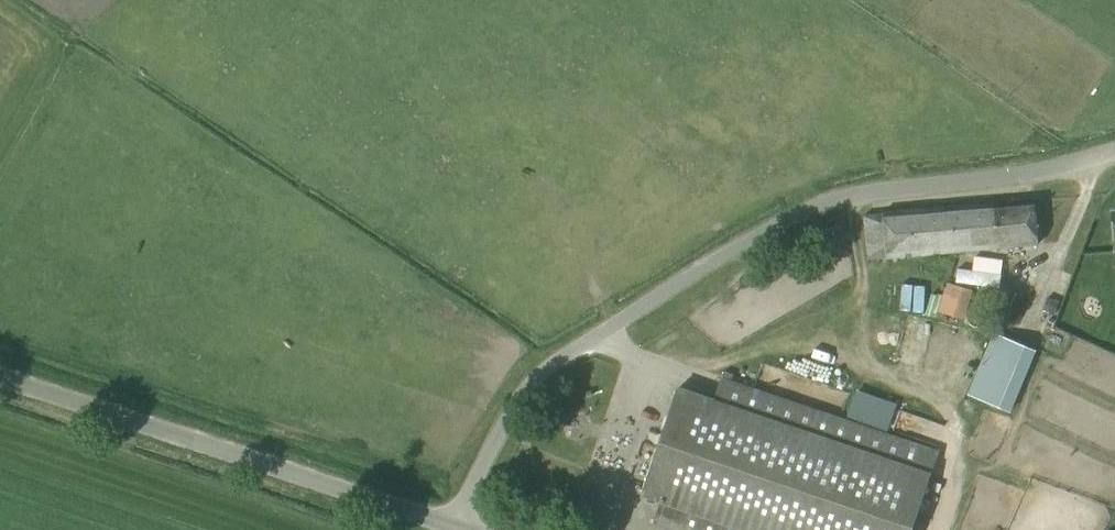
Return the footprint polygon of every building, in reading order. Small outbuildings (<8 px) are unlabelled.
[(1037,243),(1033,199),(883,212),(883,213),(864,215),(866,237),(868,258),(887,256),(887,257),(1037,243)] [(973,255),(972,281),(1003,283),(1004,256),(973,255)] [(947,282),(939,311),(965,319),(973,290),(947,282)] [(1047,298),(1043,310),(1053,314),(1057,301),(1047,298)] [(1011,412),(1035,350),(992,333),(967,395),(1011,412)] [(674,529),(911,529),(938,450),(722,378),(715,399),(679,387),(642,495),(662,502),(655,523),(674,529)]
